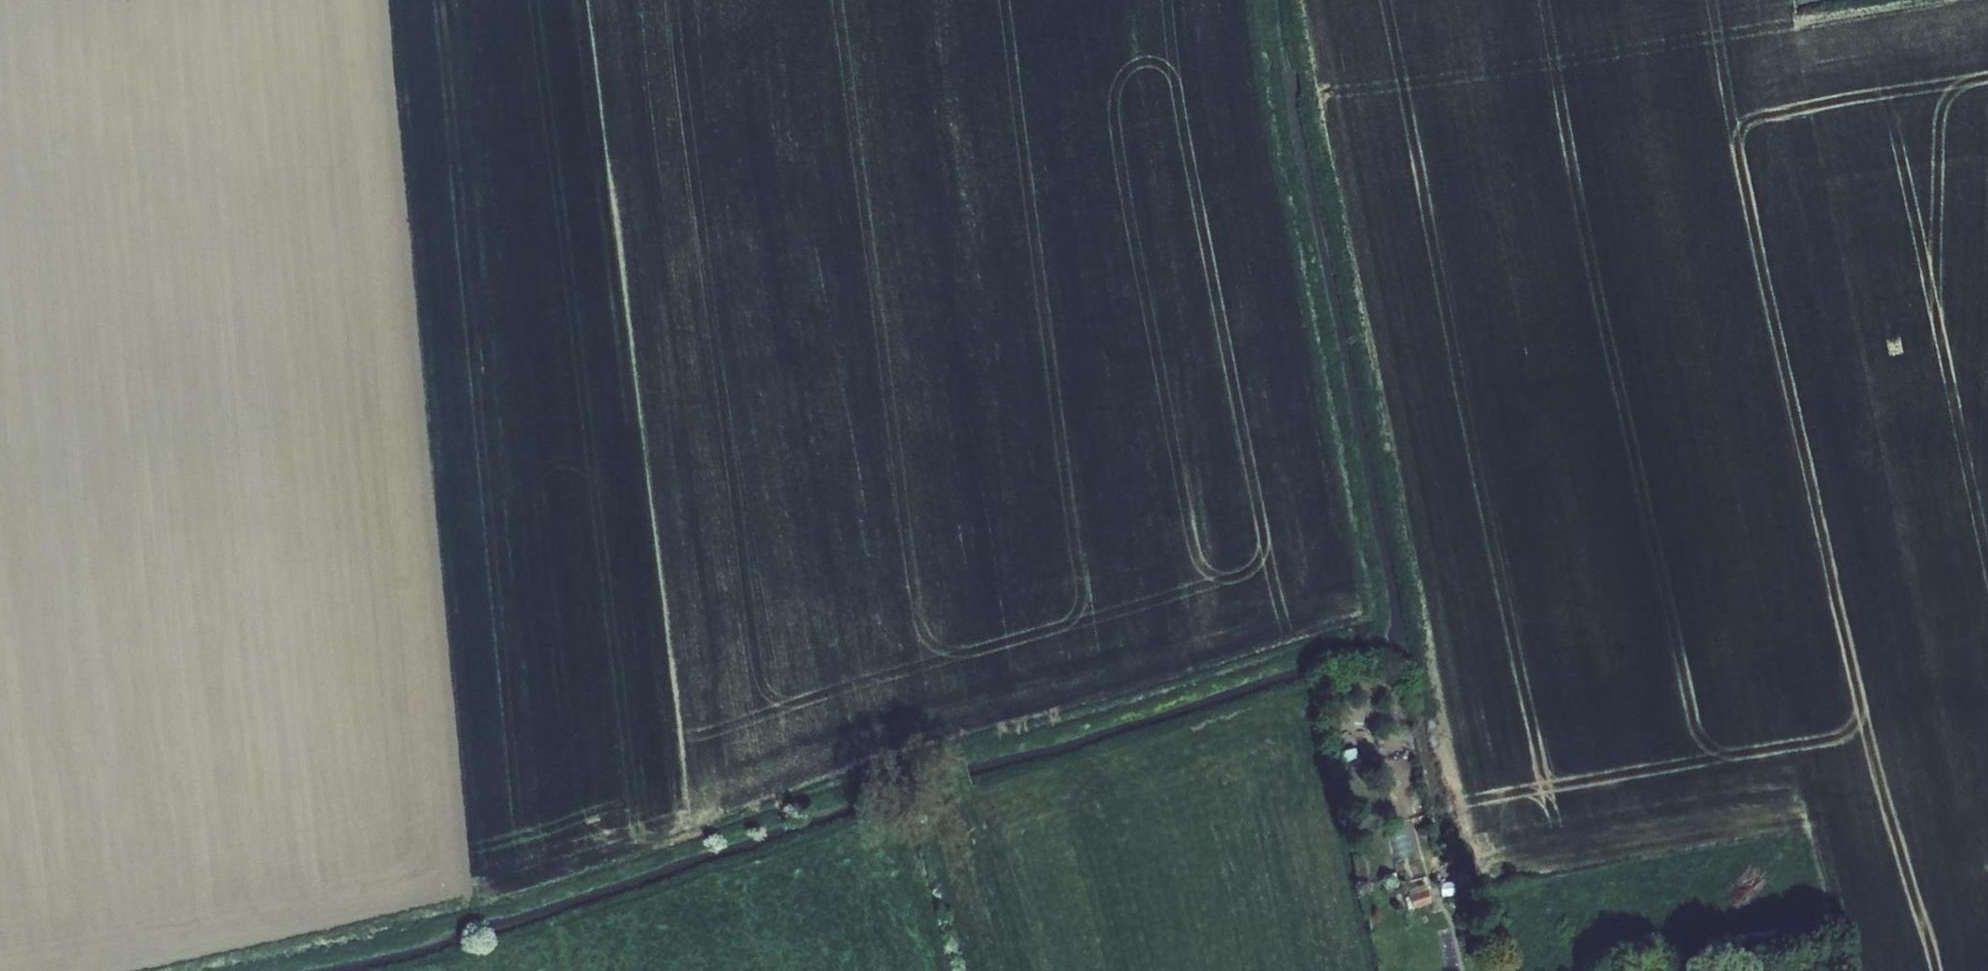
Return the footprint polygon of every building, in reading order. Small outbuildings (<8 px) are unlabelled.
[(1393,855),(1411,856),(1412,838),(1394,837),(1393,855)] [(1408,894),(1412,909),(1430,902),(1426,889),(1408,894)]
